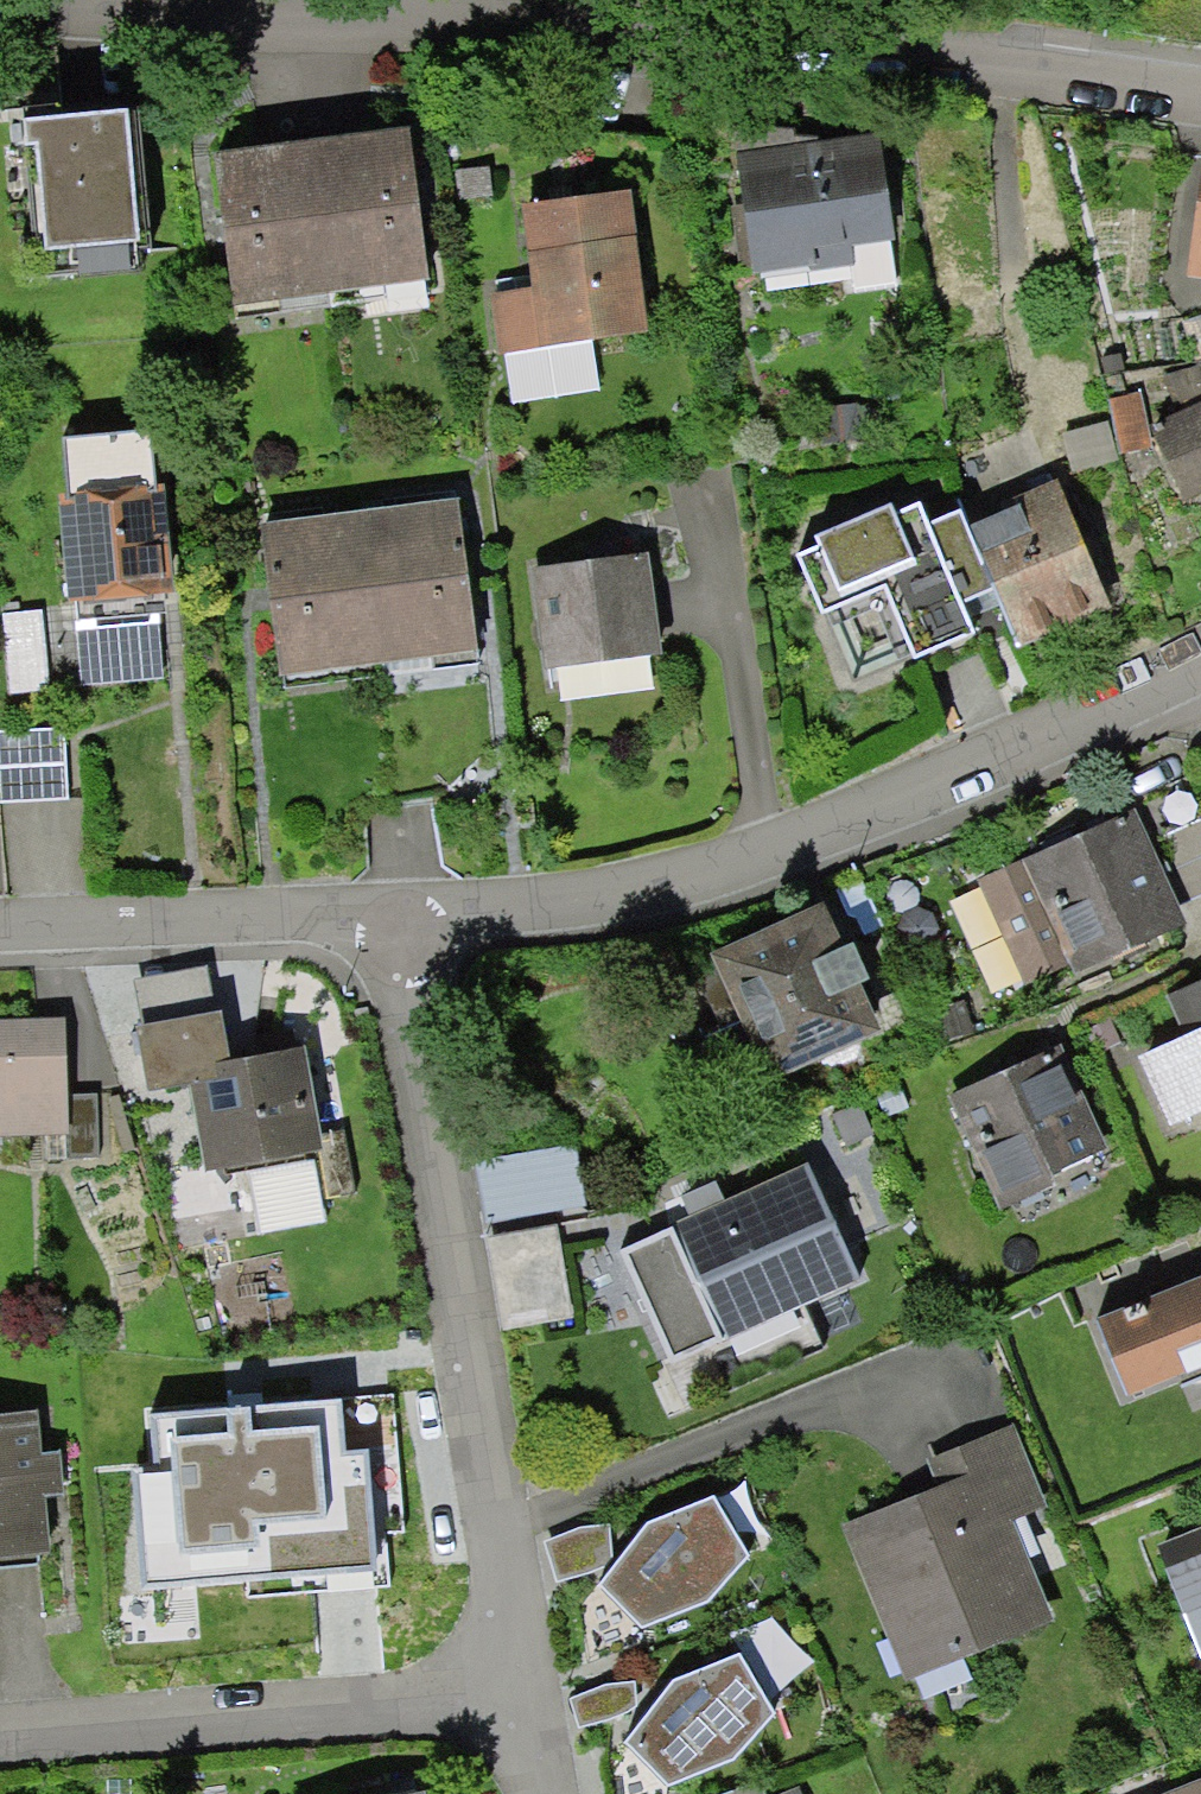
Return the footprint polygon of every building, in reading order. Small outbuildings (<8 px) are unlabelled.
[(794,132),(748,126),(769,288),(902,274),(888,147),(797,157),(794,132)] [(63,136),(28,137),(29,171),(45,170),(50,277),(41,277),(42,314),(97,311),(95,283),(173,279),(167,153),(64,158),(63,136)] [(428,137),(328,148),(345,299),(445,288),(428,137)] [(328,148),(227,159),(244,310),(345,299),(328,148)] [(665,337),(649,196),(533,209),(542,286),(501,291),(508,355),(665,337)] [(1180,329),(1200,379),(1200,320),(1180,329)] [(1102,367),(1055,383),(1085,475),(1163,450),(1144,394),(1114,404),(1102,367)] [(1170,435),(1193,497),(1200,494),(1200,424),(1170,435)] [(168,435),(75,441),(87,608),(179,602),(168,435)] [(1084,493),(991,528),(1012,588),(1037,647),(1129,611),(1084,493)] [(472,507),(371,517),(388,669),(489,658),(472,507)] [(1012,588),(978,508),(923,531),(916,517),(835,552),(840,564),(802,580),(852,695),(994,634),(980,602),(1012,588)] [(371,517),(270,529),(287,680),(388,669),(371,517)] [(665,562),(542,574),(552,670),(675,657),(665,562)] [(0,730),(0,771),(3,810),(78,806),(73,745),(71,727),(0,730)] [(1148,840),(1136,811),(978,880),(1025,988),(1183,919),(1177,905),(1148,840)] [(1148,840),(1177,905),(1200,895),(1200,816),(1148,840)] [(848,910),(733,962),(789,1084),(903,1033),(848,910)] [(1187,993),(1200,1025),(1200,987),(1187,993)] [(0,1022),(0,1135),(73,1134),(74,1170),(108,1170),(106,1098),(80,1099),(78,1020),(0,1022)] [(1150,1056),(1183,1129),(1200,1121),(1200,1033),(1150,1056)] [(324,1055),(197,1072),(215,1178),(245,1174),(249,1191),(269,1204),(332,1191),(333,1205),(366,1201),(358,1143),(335,1147),(324,1055)] [(1114,1163),(1066,1057),(964,1103),(1013,1209),(1114,1163)] [(814,1182),(624,1265),(675,1380),(865,1297),(814,1182)] [(581,1234),(486,1244),(498,1360),(593,1350),(581,1234)] [(243,1246),(189,1264),(215,1343),(296,1316),(279,1267),(257,1274),(243,1246)] [(1114,1323),(1144,1402),(1200,1380),(1200,1291),(1114,1323)] [(296,1412),(221,1421),(235,1532),(380,1515),(371,1444),(398,1441),(389,1365),(292,1377),(296,1412)] [(66,1560),(60,1500),(76,1498),(71,1454),(50,1456),(45,1409),(0,1414),(0,1567),(66,1560)] [(950,1498),(855,1533),(913,1686),(1063,1630),(1025,1526),(1056,1514),(1025,1432),(937,1464),(950,1498)] [(716,1501),(601,1582),(651,1634),(751,1558),(716,1501)] [(1170,1553),(1200,1645),(1200,1542),(1170,1553)] [(738,1652),(674,1678),(624,1744),(664,1786),(734,1761),(776,1717),(738,1652)] [(734,1793),(768,1793),(763,1783),(734,1793)] [(1174,1793),(1200,1793),(1200,1784),(1174,1793)]
